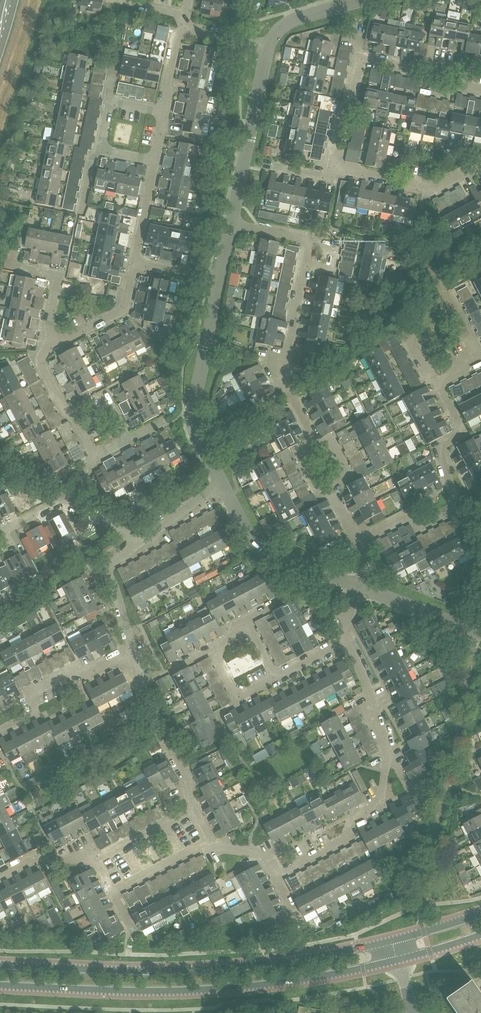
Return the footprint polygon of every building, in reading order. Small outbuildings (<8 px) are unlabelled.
[(81,12),(100,16),(104,0),(83,0),(81,12)] [(229,0),(204,0),(201,14),(220,18),(224,0),(229,1),(229,0)] [(441,48),(443,39),(447,21),(434,18),(430,36),(438,38),(436,47),(441,48)] [(459,23),(447,21),(443,39),(450,40),(449,49),(453,50),(455,41),(459,23)] [(406,58),(408,50),(412,32),(413,26),(413,24),(408,23),(406,31),(400,29),(396,47),(403,49),(401,57),(406,58)] [(463,43),(461,52),(466,53),(467,52),(471,34),(472,26),(459,23),(455,41),(463,43)] [(156,26),(146,24),(144,31),(155,34),(156,26)] [(384,45),(387,27),(374,24),(373,33),(368,32),(368,35),(366,42),(370,43),(371,42),(378,44),(378,46),(376,45),(374,46),(373,51),(382,53),(384,45)] [(158,26),(156,40),(167,42),(170,28),(158,26)] [(394,56),(396,47),(400,29),(387,27),(384,45),(391,46),(389,55),(394,56)] [(425,62),(428,51),(422,49),(425,34),(412,32),(408,50),(416,51),(414,60),(425,62)] [(479,55),(480,46),(480,36),(471,34),(467,52),(473,54),(472,63),(477,64),(479,55)] [(316,37),(316,40),(315,39),(313,52),(331,56),(334,43),(323,41),(323,39),(322,37),(318,36),(316,37)] [(39,41),(38,48),(45,49),(46,43),(39,41)] [(352,53),(354,47),(341,45),(339,51),(352,53)] [(213,60),(215,49),(198,46),(196,52),(186,50),(185,55),(213,60)] [(292,49),(286,47),(283,59),(290,60),(292,49)] [(331,56),(313,52),(307,51),(304,63),(310,65),(328,68),(331,56)] [(123,65),(121,75),(133,78),(137,60),(138,55),(126,52),(125,57),(123,65)] [(71,54),(68,67),(86,71),(89,58),(71,54)] [(193,67),(211,71),(213,60),(185,55),(184,59),(194,61),(193,67)] [(351,60),(338,58),(337,64),(350,66),(351,60)] [(95,65),(108,68),(109,62),(96,59),(95,65)] [(150,62),(137,60),(133,78),(146,80),(150,62)] [(163,65),(150,62),(146,80),(159,83),(163,65)] [(282,65),(281,72),(289,74),(290,66),(282,65)] [(310,65),(307,77),(326,81),(327,74),(347,79),(348,73),(328,68),(310,65)] [(61,78),(66,79),(84,83),(86,71),(68,67),(63,66),(62,71),(61,78)] [(181,76),(209,81),(211,71),(193,67),(192,73),(182,71),(181,76)] [(372,69),(369,82),(375,83),(378,70),(372,69)] [(385,71),(382,84),(389,86),(391,77),(390,77),(391,73),(385,71)] [(105,81),(107,75),(94,72),(93,78),(105,81)] [(33,86),(41,88),(44,76),(36,74),(33,86)] [(394,87),(400,88),(403,75),(397,74),(394,87)] [(192,89),(207,92),(209,81),(181,76),(180,80),(188,82),(186,88),(192,89)] [(413,91),(415,79),(416,78),(409,76),(407,90),(413,91)] [(323,94),(326,81),(307,77),(305,90),(323,94)] [(63,92),(65,93),(81,96),(84,83),(66,79),(63,92)] [(333,82),(332,88),(345,91),(346,85),(333,82)] [(90,90),(103,93),(104,87),(91,84),(90,90)] [(126,84),(123,97),(129,98),(132,85),(126,84)] [(389,86),(382,84),(380,92),(377,110),(389,113),(393,95),(386,93),(387,90),(388,90),(389,86)] [(139,87),(136,98),(136,100),(142,101),(142,99),(144,88),(139,87)] [(155,104),(157,91),(151,89),(149,102),(155,104)] [(208,103),(210,92),(207,92),(192,89),(191,95),(181,93),(180,98),(208,103)] [(377,110),(380,92),(367,89),(364,107),(377,110)] [(295,103),(313,107),(315,94),(297,91),(295,103)] [(65,93),(62,105),(80,109),(83,96),(81,96),(65,93)] [(463,95),(458,93),(455,106),(461,108),(463,95)] [(422,109),(424,98),(425,96),(419,94),(418,100),(416,108),(422,109)] [(322,102),(335,104),(336,99),(319,95),(318,101),(322,102)] [(393,95),(389,113),(401,115),(405,97),(393,95)] [(474,110),(476,99),(476,97),(470,96),(468,109),(474,110)] [(415,115),(416,108),(418,100),(405,97),(401,115),(413,118),(414,118),(415,115)] [(428,110),(435,111),(437,98),(431,97),(428,110)] [(104,101),(102,100),(91,98),(89,104),(102,106),(104,101)] [(188,110),(205,114),(208,103),(180,98),(179,103),(189,105),(188,110)] [(448,141),(450,132),(452,123),(445,121),(447,114),(450,101),(443,99),(441,113),(439,120),(435,138),(448,141)] [(310,119),(313,107),(295,103),(292,116),(310,119)] [(80,109),(62,105),(60,118),(78,121),(80,109)] [(333,111),(320,109),(319,114),(332,117),(333,111)] [(463,135),(475,137),(479,119),(472,118),(474,110),(468,109),(466,116),(463,135)] [(176,119),(203,125),(208,126),(210,115),(205,114),(188,110),(186,116),(177,115),(176,119)] [(88,111),(87,117),(100,119),(101,113),(88,111)] [(453,114),(452,123),(450,132),(463,135),(466,116),(453,114)] [(414,118),(413,118),(410,133),(423,135),(427,117),(415,115),(414,118)] [(308,132),(310,119),(292,116),(289,128),(308,132)] [(423,135),(435,138),(439,120),(427,117),(423,135)] [(60,118),(57,130),(75,134),(78,121),(60,118)] [(201,135),(203,125),(176,119),(175,124),(185,126),(183,132),(201,135)] [(317,127),(328,129),(330,129),(331,124),(318,121),(317,127)] [(99,125),(86,123),(84,129),(97,131),(99,125)] [(308,132),(289,128),(287,141),(305,145),(308,132)] [(374,128),(371,141),(389,144),(392,131),(374,128)] [(73,147),(75,134),(57,130),(55,142),(55,143),(68,145),(68,146),(73,147)] [(365,133),(353,130),(352,130),(350,136),(363,139),(365,133)] [(315,133),(314,139),(327,142),(328,136),(315,133)] [(83,135),(82,141),(95,144),(96,138),(83,135)] [(50,141),(48,154),(65,158),(68,146),(68,145),(55,143),(55,142),(50,141)] [(287,141),(284,153),(303,157),(304,150),(325,154),(326,148),(313,146),(305,145),(287,141)] [(387,156),(389,144),(371,141),(369,153),(387,156)] [(169,152),(196,158),(198,147),(181,143),(180,150),(170,148),(169,152)] [(348,148),(361,151),(362,145),(349,143),(348,148)] [(272,155),(273,151),(274,147),(267,145),(265,154),(272,155)] [(75,147),(74,153),(87,156),(88,150),(75,147)] [(216,150),(213,161),(220,162),(222,151),(218,150),(216,150)] [(177,165),(194,168),(196,158),(169,152),(168,157),(178,159),(177,165)] [(366,166),(384,169),(387,156),(369,153),(366,166)] [(48,154),(45,166),(63,170),(65,158),(48,154)] [(86,162),(73,159),(72,165),(85,168),(86,162)] [(106,191),(112,163),(107,162),(105,172),(99,171),(96,188),(106,191)] [(117,193),(120,175),(114,174),(116,164),(112,163),(106,191),(115,192),(117,193)] [(194,168),(177,165),(175,171),(165,169),(164,173),(192,179),(194,168)] [(43,179),(60,182),(63,170),(45,166),(43,179)] [(128,195),(133,168),(128,167),(127,176),(120,175),(117,193),(128,195)] [(133,168),(128,195),(138,197),(142,180),(136,178),(138,169),(133,168)] [(70,172),(69,178),(82,180),(83,174),(70,172)] [(172,186),(190,190),(192,179),(164,173),(164,178),(174,180),(172,186)] [(272,173),(266,200),(265,205),(278,207),(279,203),(283,184),(276,183),(277,174),(272,173)] [(284,176),(283,184),(279,203),(291,205),(295,187),(288,185),(290,177),(284,176)] [(297,178),(295,187),(291,205),(304,208),(307,190),(301,188),(302,179),(297,178)] [(343,211),(344,205),(357,208),(360,190),(353,188),(355,179),(349,178),(344,203),(338,202),(336,210),(343,211)] [(43,179),(40,191),(58,195),(60,182),(43,179)] [(316,210),(320,192),(313,190),(314,182),(309,181),(307,190),(304,208),(316,210)] [(362,181),(360,190),(357,208),(369,210),(373,192),(366,191),(368,182),(362,181)] [(380,184),(374,183),(373,192),(369,210),(382,213),(385,195),(378,193),(380,184)] [(67,190),(80,193),(81,187),(79,186),(68,184),(67,190)] [(322,184),(320,192),(316,210),(329,213),(333,195),(325,193),(327,185),(322,184)] [(461,185),(456,188),(462,200),(467,197),(461,185)] [(160,194),(188,200),(190,190),(172,186),(171,192),(161,190),(160,194)] [(387,186),(385,195),(382,213),(381,218),(393,220),(394,215),(397,197),(390,196),(392,187),(387,186)] [(478,194),(474,186),(470,188),(476,201),(477,201),(480,210),(480,192),(478,194)] [(394,215),(407,218),(410,200),(403,198),(405,190),(399,189),(397,197),(394,215)] [(55,208),(58,195),(40,191),(37,204),(55,208)] [(450,191),(444,194),(450,206),(456,203),(450,191)] [(159,199),(169,201),(168,208),(185,211),(188,200),(160,194),(159,199)] [(64,202),(76,205),(77,205),(78,199),(65,196),(64,202)] [(444,209),(438,199),(438,197),(432,200),(438,212),(444,209)] [(480,219),(480,210),(477,201),(476,201),(465,207),(474,223),(480,219)] [(462,229),(474,223),(465,207),(454,213),(462,229)] [(45,209),(43,217),(54,220),(56,211),(45,209)] [(101,224),(129,230),(130,225),(119,223),(121,217),(103,213),(101,224)] [(451,235),(462,229),(454,213),(442,219),(451,235)] [(162,228),(163,223),(152,221),(151,226),(147,244),(154,245),(152,255),(156,255),(162,228)] [(99,234),(116,238),(118,232),(128,234),(129,230),(101,224),(99,234)] [(162,228),(156,255),(161,256),(163,247),(169,248),(172,230),(162,228)] [(35,259),(40,231),(30,229),(26,247),(32,248),(30,258),(35,259)] [(172,230),(169,248),(175,249),(174,252),(173,259),(177,260),(183,232),(172,230)] [(40,231),(35,259),(39,260),(41,250),(47,251),(51,234),(40,231)] [(182,261),(184,251),(190,252),(194,235),(183,232),(177,260),(182,261)] [(51,234),(47,251),(54,253),(52,263),(56,263),(62,236),(51,234)] [(125,246),(115,244),(116,238),(99,234),(97,245),(124,251),(125,246)] [(25,238),(18,236),(16,244),(24,246),(25,238)] [(62,236),(56,263),(60,264),(62,254),(69,256),(72,238),(62,236)] [(259,252),(277,256),(280,243),(261,240),(259,252)] [(365,253),(365,255),(383,258),(387,259),(390,247),(385,246),(367,242),(367,244),(366,249),(365,253)] [(358,247),(346,244),(345,244),(344,250),(357,253),(358,247)] [(97,245),(94,256),(112,259),(114,253),(124,255),(124,251),(97,245)] [(298,253),(300,247),(287,245),(286,251),(296,253),(298,253)] [(274,268),(277,256),(259,252),(256,265),(274,268)] [(120,272),(121,267),(111,265),(112,259),(94,256),(89,255),(86,265),(92,266),(120,272)] [(365,255),(362,267),(380,270),(383,258),(365,255)] [(355,265),(356,259),(343,257),(341,262),(355,265)] [(284,264),(294,266),(296,266),(298,260),(285,258),(284,264)] [(120,272),(92,266),(86,265),(84,276),(108,281),(109,274),(119,276),(120,272)] [(272,281),(274,268),(256,265),(254,277),(272,281)] [(360,278),(360,280),(378,284),(382,285),(385,271),(380,270),(362,267),(361,275),(360,278)] [(281,276),(291,278),(294,278),(295,273),(282,270),(281,276)] [(352,279),(353,272),(340,270),(339,276),(352,279)] [(44,289),(34,287),(35,280),(18,277),(12,275),(10,286),(16,287),(43,293),(44,289)] [(269,293),(272,281),(254,277),(251,289),(269,293)] [(319,285),(310,283),(309,288),(318,290),(336,293),(339,281),(320,277),(319,285)] [(141,287),(169,293),(171,281),(154,278),(152,285),(142,283),(141,287)] [(292,285),(280,282),(279,288),(291,291),(292,285)] [(14,298),(31,302),(32,296),(42,298),(43,293),(16,287),(14,298)] [(166,303),(169,293),(141,287),(140,292),(150,294),(149,300),(166,303)] [(267,305),(269,293),(251,289),(249,302),(267,305)] [(334,306),(336,293),(318,290),(316,297),(308,295),(307,300),(315,302),(334,306)] [(473,298),(471,293),(459,299),(462,304),(473,298)] [(276,301),(286,303),(288,303),(290,297),(277,295),(276,301)] [(31,302),(14,298),(12,309),(39,315),(40,310),(30,308),(31,302)] [(137,308),(164,314),(166,303),(149,300),(148,306),(137,304),(137,308)] [(264,318),(267,305),(249,302),(246,315),(261,318),(264,319),(264,318)] [(331,318),(334,306),(315,302),(314,309),(305,307),(304,312),(313,314),(331,318)] [(479,309),(477,304),(465,310),(467,315),(479,309)] [(275,307),(273,313),(286,316),(287,310),(275,307)] [(164,314),(137,308),(136,313),(142,314),(146,315),(145,321),(162,325),(162,322),(170,324),(172,315),(164,314)] [(39,315),(12,309),(9,319),(27,323),(28,317),(38,319),(39,315)] [(331,318),(313,314),(311,321),(303,320),(302,324),(311,326),(329,330),(331,318)] [(472,320),(471,321),(474,327),(480,323),(480,316),(472,320)] [(2,329),(7,330),(35,336),(36,331),(25,329),(27,323),(9,319),(4,318),(2,329)] [(288,322),(272,319),(264,318),(264,319),(261,318),(259,330),(277,333),(278,326),(287,328),(288,322)] [(123,327),(136,352),(146,347),(147,349),(156,345),(154,341),(142,332),(139,333),(138,331),(132,334),(127,324),(123,327)] [(326,342),(329,330),(311,326),(309,334),(300,332),(299,337),(308,339),(326,342)] [(118,341),(126,357),(136,352),(123,327),(119,329),(123,338),(118,341)] [(22,345),(24,338),(34,340),(35,336),(7,330),(2,329),(0,338),(0,340),(13,342),(12,346),(21,348),(22,345)] [(285,335),(277,333),(259,330),(256,343),(274,347),(276,339),(284,341),(285,335)] [(387,359),(384,353),(403,343),(396,331),(377,341),(381,348),(365,356),(371,368),(387,359)] [(104,337),(116,362),(126,357),(118,341),(113,344),(108,334),(104,337)] [(99,339),(104,348),(98,351),(107,367),(116,362),(104,337),(99,339)] [(323,356),(326,342),(308,339),(306,346),(298,344),(295,356),(307,358),(308,353),(323,356)] [(54,368),(56,371),(81,358),(76,348),(60,357),(63,362),(52,367),(53,368),(54,368)] [(397,361),(407,356),(409,355),(406,350),(394,356),(397,361)] [(20,368),(32,362),(29,356),(17,363),(20,368)] [(306,364),(307,358),(295,356),(294,362),(306,364)] [(70,376),(86,367),(81,358),(56,371),(58,374),(56,375),(57,376),(67,370),(70,376)] [(393,370),(387,359),(371,368),(377,379),(393,370)] [(0,386),(16,378),(10,366),(7,360),(0,363),(0,386)] [(412,361),(400,367),(403,372),(415,366),(412,361)] [(235,377),(230,380),(236,392),(241,389),(258,381),(254,374),(262,370),(259,365),(255,367),(240,375),(235,377)] [(64,387),(66,391),(91,377),(86,367),(70,376),(73,381),(62,387),(63,388),(64,387)] [(23,374),(26,380),(38,373),(35,368),(23,374)] [(399,382),(393,370),(377,379),(383,390),(399,382)] [(406,378),(408,384),(418,379),(421,377),(418,372),(406,378)] [(477,373),(472,376),(478,388),(479,390),(480,389),(480,380),(477,373)] [(118,396),(120,399),(145,386),(139,376),(123,384),(126,390),(116,396),(116,397),(118,396)] [(77,390),(80,396),(83,401),(90,397),(87,392),(97,387),(91,377),(66,391),(67,393),(66,394),(67,395),(77,390)] [(242,389),(237,392),(242,402),(247,400),(264,392),(260,385),(268,381),(266,377),(258,381),(241,389),(242,389)] [(0,386),(6,397),(22,389),(16,378),(0,386)] [(29,385),(32,391),(44,385),(41,379),(29,385)] [(467,393),(472,390),(466,379),(461,381),(467,393)] [(405,393),(399,382),(383,390),(389,402),(405,393)] [(313,400),(306,404),(308,409),(316,405),(332,396),(326,385),(310,393),(313,400)] [(449,387),(450,389),(455,399),(461,397),(454,385),(449,387)] [(134,404),(150,396),(145,386),(120,399),(121,402),(119,403),(120,404),(131,399),(134,404)] [(403,399),(409,410),(425,402),(422,396),(430,392),(427,386),(403,399)] [(264,392),(247,400),(253,412),(270,403),(266,396),(274,392),(271,388),(264,392)] [(6,397),(12,409),(28,400),(22,389),(6,397)] [(222,389),(215,396),(219,400),(226,393),(222,389)] [(35,397),(38,402),(49,396),(47,390),(35,397)] [(480,416),(480,395),(471,400),(479,417),(480,416)] [(128,415),(129,418),(154,405),(150,396),(134,404),(136,409),(126,415),(126,416),(128,415)] [(338,407),(332,396),(316,405),(319,411),(311,415),(314,420),(322,416),(338,407)] [(409,410),(414,422),(431,413),(428,407),(436,403),(433,397),(425,402),(409,410)] [(12,409),(18,420),(34,412),(28,400),(12,409)] [(471,400),(459,406),(468,423),(479,417),(471,400)] [(44,413),(54,408),(55,407),(52,402),(41,408),(44,413)] [(160,415),(154,405),(129,418),(131,421),(129,422),(130,423),(141,418),(144,424),(160,415)] [(347,424),(338,407),(322,416),(325,422),(317,427),(323,437),(334,431),(331,426),(334,424),(337,429),(347,424)] [(439,409),(431,413),(414,422),(420,433),(437,424),(434,418),(441,414),(439,409)] [(288,425),(296,421),(291,411),(280,417),(283,422),(280,423),(277,418),(267,423),(268,426),(270,429),(276,440),(292,432),(288,425)] [(18,420),(24,431),(40,423),(34,412),(18,420)] [(58,413),(47,419),(49,424),(61,418),(58,413)] [(356,429),(357,431),(350,434),(340,439),(338,440),(341,446),(343,445),(353,440),(359,436),(376,428),(382,425),(376,415),(371,418),(370,416),(353,425),(356,429)] [(432,442),(443,436),(440,429),(447,425),(445,420),(437,424),(420,433),(426,445),(432,442)] [(69,421),(64,424),(57,428),(60,433),(71,427),(69,421)] [(30,443),(35,440),(34,440),(46,434),(40,423),(24,431),(30,443)] [(282,452),(288,449),(298,443),(294,436),(302,432),(300,428),(292,432),(276,440),(282,452)] [(382,439),(376,428),(359,436),(365,447),(382,439)] [(50,431),(46,434),(34,440),(35,440),(40,451),(56,443),(50,431)] [(66,444),(77,438),(75,433),(63,439),(66,444)] [(161,436),(158,437),(171,462),(181,457),(173,441),(167,444),(161,434),(160,434),(161,436)] [(161,467),(171,462),(158,437),(155,439),(154,437),(153,438),(158,448),(153,451),(161,467)] [(371,459),(388,450),(382,439),(365,447),(371,459)] [(455,463),(463,459),(479,451),(474,439),(457,448),(461,455),(453,459),(455,463)] [(40,451),(46,463),(62,454),(56,443),(40,451)] [(142,446),(139,447),(152,472),(161,467),(153,451),(148,454),(142,443),(141,444),(142,446)] [(83,450),(81,444),(69,450),(72,456),(83,450)] [(356,446),(346,451),(344,452),(347,457),(359,451),(356,446)] [(134,461),(142,477),(152,472),(139,447),(136,449),(135,447),(134,448),(139,459),(134,461)] [(291,454),(288,449),(282,452),(277,454),(279,460),(291,454)] [(408,449),(400,453),(403,457),(410,453),(408,449)] [(394,462),(388,450),(371,459),(374,466),(368,469),(371,474),(377,471),(377,470),(394,462)] [(469,470),(480,464),(480,454),(479,451),(463,459),(467,466),(459,470),(461,474),(469,470)] [(62,454),(46,463),(52,474),(68,466),(62,454)] [(123,456),(119,457),(132,482),(142,477),(134,461),(129,464),(123,454),(122,454),(123,456)] [(270,458),(261,463),(253,467),(259,478),(276,470),(281,467),(275,456),(270,458)] [(120,469),(115,472),(123,487),(132,482),(119,457),(117,459),(116,457),(115,458),(120,469)] [(362,457),(352,462),(350,463),(353,469),(364,463),(362,457)] [(294,460),(283,466),(285,471),(297,465),(294,460)] [(107,495),(113,492),(123,487),(115,472),(109,474),(104,464),(103,464),(104,466),(100,467),(102,470),(95,473),(107,495)] [(434,470),(431,464),(419,470),(427,486),(434,483),(438,491),(444,488),(434,470)] [(469,470),(473,477),(465,481),(470,491),(480,486),(478,480),(480,479),(480,464),(469,470)] [(356,475),(359,480),(364,478),(371,474),(368,469),(356,475)] [(282,481),(276,470),(259,478),(265,490),(282,481)] [(432,494),(427,486),(419,470),(408,476),(417,492),(423,489),(427,497),(432,494)] [(301,471),(289,478),(291,483),(303,477),(301,471)] [(421,500),(417,492),(408,476),(396,482),(405,499),(412,495),(416,503),(421,500)] [(370,489),(364,478),(359,480),(347,486),(351,493),(343,498),(346,502),(353,498),(370,489)] [(288,492),(282,481),(265,490),(271,501),(288,492)] [(297,494),(308,489),(309,488),(306,483),(294,489),(297,494)] [(352,513),(360,509),(376,501),(370,489),(353,498),(357,504),(349,508),(352,513)] [(271,501),(277,512),(293,503),(288,492),(271,501)] [(0,519),(16,511),(7,494),(0,497),(0,519)] [(277,512),(283,524),(300,515),(296,509),(303,505),(315,499),(312,494),(293,503),(277,512)] [(309,525),(325,516),(322,509),(330,505),(327,501),(303,513),(309,525)] [(382,512),(376,501),(360,509),(363,516),(355,520),(358,525),(382,512)] [(215,524),(209,512),(204,515),(210,527),(215,524)] [(333,512),(325,516),(309,525),(315,536),(331,527),(328,521),(336,517),(333,512)] [(44,529),(52,543),(54,548),(61,545),(59,540),(74,532),(65,514),(54,520),(49,522),(51,525),(44,529)] [(204,530),(198,518),(192,521),(199,533),(204,530)] [(285,530),(291,527),(288,522),(283,525),(285,530)] [(451,533),(445,523),(445,522),(439,525),(445,536),(451,533)] [(339,523),(331,527),(315,536),(321,548),(327,545),(329,550),(340,544),(334,532),(341,528),(339,523)] [(193,536),(192,535),(187,524),(181,527),(187,538),(193,536)] [(41,549),(52,543),(44,529),(42,525),(32,531),(33,534),(22,540),(29,554),(32,560),(39,557),(36,552),(41,549)] [(423,548),(420,541),(413,545),(409,538),(403,526),(398,529),(404,540),(408,547),(416,564),(428,558),(427,555),(423,548)] [(271,527),(264,530),(267,536),(273,532),(271,527)] [(225,528),(214,534),(223,551),(234,545),(225,528)] [(428,531),(434,542),(440,539),(434,528),(428,531)] [(182,541),(181,541),(176,530),(170,533),(176,544),(182,541)] [(398,543),(393,533),(392,532),(387,534),(393,546),(398,543)] [(223,551),(214,534),(203,540),(212,557),(223,551)] [(428,545),(423,535),(422,534),(417,536),(420,541),(423,548),(428,545)] [(449,543),(457,560),(469,554),(460,537),(449,543)] [(375,540),(382,552),(387,550),(380,538),(375,540)] [(203,540),(192,546),(200,562),(212,557),(203,540)] [(446,566),(457,560),(449,543),(437,549),(446,566)] [(164,548),(170,558),(171,560),(176,557),(175,555),(170,545),(164,548)] [(189,568),(200,562),(192,546),(180,552),(185,560),(189,568)] [(396,553),(405,570),(416,564),(408,547),(396,553)] [(437,549),(427,555),(428,558),(435,571),(446,566),(437,549)] [(153,554),(158,564),(159,566),(165,563),(164,561),(158,551),(153,554)] [(394,576),(405,570),(396,553),(385,559),(394,576)] [(5,562),(7,566),(14,580),(30,572),(32,577),(39,573),(32,560),(29,554),(23,557),(21,554),(17,556),(5,562)] [(142,560),(147,570),(148,572),(154,569),(153,567),(147,557),(142,560)] [(59,558),(54,560),(58,568),(63,566),(59,558)] [(185,560),(174,566),(183,583),(194,577),(189,568),(185,560)] [(130,566),(135,576),(136,578),(142,575),(141,573),(135,563),(130,566)] [(14,580),(7,566),(0,570),(0,599),(3,597),(1,592),(16,584),(14,580)] [(174,566),(162,572),(171,588),(183,583),(174,566)] [(125,569),(119,572),(125,583),(131,581),(130,579),(125,569)] [(151,578),(160,594),(171,588),(162,572),(151,578)] [(63,587),(67,596),(87,586),(84,580),(88,578),(86,574),(82,576),(82,577),(63,587)] [(264,574),(253,580),(261,596),(268,593),(271,599),(276,597),(264,574)] [(151,578),(140,584),(149,600),(160,594),(151,578)] [(259,606),(264,603),(261,596),(253,580),(241,586),(250,602),(256,599),(259,606)] [(140,584),(128,590),(137,606),(149,600),(140,584)] [(67,596),(72,604),(100,589),(99,587),(90,591),(87,586),(67,596)] [(241,586),(230,592),(238,608),(245,605),(248,611),(253,609),(250,602),(241,586)] [(72,604),(76,611),(95,601),(92,595),(101,591),(100,589),(72,604)] [(219,598),(227,614),(234,611),(237,617),(242,615),(238,608),(230,592),(219,598)] [(207,604),(212,612),(216,620),(223,616),(226,623),(230,621),(227,614),(219,598),(207,604)] [(104,608),(102,605),(98,607),(95,601),(76,611),(80,619),(99,609),(100,611),(104,608)] [(296,615),(290,604),(274,612),(280,623),(296,615)] [(355,625),(359,633),(378,623),(374,615),(376,614),(374,610),(370,613),(371,616),(355,625)] [(212,612),(201,618),(209,634),(216,631),(219,638),(224,635),(216,620),(212,612)] [(302,626),(296,615),(280,623),(286,634),(302,626)] [(395,625),(398,623),(402,631),(416,623),(402,617),(398,619),(397,620),(393,622),(395,625)] [(213,641),(209,634),(201,618),(190,624),(198,640),(204,637),(208,643),(213,641)] [(261,634),(271,628),(273,627),(270,622),(258,628),(261,634)] [(46,630),(55,646),(67,640),(58,623),(46,630)] [(382,630),(378,623),(359,633),(363,641),(382,630)] [(190,624),(178,630),(187,646),(193,643),(196,649),(201,647),(198,640),(190,624)] [(106,625),(95,631),(103,648),(110,644),(113,651),(118,648),(106,625)] [(308,637),(302,626),(286,634),(292,646),(308,637)] [(382,630),(363,641),(368,649),(374,646),(387,639),(390,637),(391,636),(387,628),(382,630)] [(46,630),(35,635),(44,652),(55,646),(46,630)] [(167,636),(168,639),(175,652),(182,649),(185,655),(190,653),(187,646),(178,630),(167,636)] [(95,631),(84,637),(92,653),(98,650),(102,656),(107,654),(103,648),(95,631)] [(267,644),(277,639),(279,638),(276,633),(264,639),(267,644)] [(44,652),(35,635),(24,641),(32,658),(44,652)] [(91,662),(95,660),(92,653),(84,637),(71,643),(80,660),(87,656),(91,662)] [(308,637),(292,646),(298,658),(314,649),(308,637)] [(390,637),(387,639),(374,646),(378,652),(371,656),(374,660),(380,657),(396,648),(390,637)] [(160,644),(170,663),(179,659),(175,652),(168,639),(160,644)] [(30,667),(31,667),(36,665),(32,658),(24,641),(13,647),(21,664),(26,661),(29,667),(30,667)] [(282,645),(270,651),(273,656),(285,650),(282,645)] [(10,670),(21,664),(13,647),(1,653),(10,670)] [(76,658),(70,647),(65,650),(68,654),(71,661),(76,658)] [(402,659),(396,648),(380,657),(384,664),(377,667),(380,672),(386,668),(402,659)] [(61,658),(63,662),(64,662),(59,653),(53,656),(56,660),(61,658)] [(288,656),(286,657),(276,662),(279,667),(291,661),(288,656)] [(208,658),(197,664),(200,669),(205,666),(202,662),(208,659),(208,658)] [(42,662),(45,666),(47,671),(52,668),(47,659),(42,662)] [(385,683),(392,679),(408,671),(402,659),(386,668),(389,674),(383,678),(385,683)] [(336,665),(339,671),(346,684),(355,679),(345,660),(336,665)] [(31,667),(31,668),(34,672),(38,670),(41,674),(36,665),(31,667)] [(174,676),(179,687),(196,679),(190,668),(174,676)] [(333,675),(329,668),(325,671),(328,677),(337,694),(348,687),(346,684),(339,671),(333,675)] [(19,673),(20,674),(22,678),(27,675),(29,680),(30,680),(25,670),(19,673)] [(208,673),(214,670),(203,675),(206,680),(211,678),(208,673)] [(414,682),(408,671),(392,679),(395,686),(389,689),(391,694),(398,690),(414,682)] [(453,676),(450,671),(444,674),(447,679),(453,676)] [(112,681),(120,697),(132,691),(124,674),(116,678),(113,672),(108,674),(112,681)] [(24,697),(13,677),(12,674),(1,680),(9,696),(16,693),(19,700),(24,697)] [(313,677),(317,683),(325,699),(337,694),(328,677),(322,681),(318,674),(313,677)] [(109,703),(120,697),(112,681),(105,684),(102,678),(97,680),(101,687),(109,703)] [(179,687),(185,699),(202,690),(196,679),(179,687)] [(0,681),(0,701),(5,699),(8,705),(13,703),(9,696),(1,680),(0,681)] [(307,680),(302,683),(306,689),(314,705),(325,699),(317,683),(311,687),(307,680)] [(219,681),(210,685),(209,686),(212,692),(216,689),(214,684),(220,681),(219,681)] [(397,706),(413,697),(420,694),(414,682),(398,690),(401,697),(395,700),(397,706)] [(91,683),(86,686),(93,699),(96,706),(98,708),(109,703),(101,687),(94,690),(91,683)] [(291,689),(294,695),(303,711),(314,705),(306,689),(299,692),(296,686),(291,689)] [(359,687),(353,690),(356,695),(362,692),(359,687)] [(185,699),(191,710),(208,701),(202,690),(185,699)] [(225,692),(216,697),(215,697),(217,703),(222,700),(220,695),(226,692),(225,692)] [(280,694),(283,701),(292,717),(303,711),(294,695),(288,698),(285,692),(280,694)] [(254,700),(257,706),(266,722),(278,716),(269,700),(262,703),(259,697),(254,700)] [(419,708),(413,697),(397,706),(401,712),(394,715),(397,720),(403,717),(419,708)] [(277,704),(273,698),(269,700),(278,716),(281,723),(292,717),(283,701),(277,704)] [(191,710),(197,721),(211,715),(214,713),(208,701),(191,710)] [(356,703),(355,701),(343,707),(346,712),(351,709),(353,708),(357,706),(358,705),(356,703)] [(105,722),(98,708),(96,706),(90,709),(86,703),(81,705),(85,712),(93,728),(105,722)] [(255,728),(266,722),(257,706),(251,710),(248,703),(243,705),(246,712),(255,728)] [(332,711),(335,717),(338,716),(341,715),(337,708),(332,711)] [(419,708),(403,717),(407,723),(400,727),(403,731),(409,728),(425,719),(419,708)] [(70,711),(74,718),(82,734),(93,728),(85,712),(78,715),(75,709),(70,711)] [(236,709),(232,711),(242,730),(244,734),(255,728),(246,712),(240,715),(236,709)] [(346,712),(344,712),(347,718),(349,717),(354,714),(351,709),(346,712)] [(223,716),(233,735),(242,730),(232,711),(223,716)] [(71,740),(82,734),(74,718),(67,721),(64,714),(59,717),(62,724),(71,740)] [(191,724),(195,733),(215,722),(211,715),(197,721),(191,724)] [(322,724),(328,735),(344,727),(338,716),(335,717),(322,724)] [(431,731),(425,719),(409,728),(413,734),(406,738),(409,743),(425,735),(431,731)] [(45,745),(56,739),(57,739),(48,722),(41,726),(38,720),(33,722),(36,729),(45,745)] [(57,739),(56,739),(60,746),(71,740),(62,724),(56,727),(52,720),(48,722),(57,739)] [(352,723),(350,724),(353,730),(355,729),(360,726),(357,721),(352,723)] [(195,733),(199,740),(219,730),(215,722),(195,733)] [(34,751),(45,745),(36,729),(30,732),(27,726),(22,728),(25,734),(34,751)] [(115,730),(118,736),(125,733),(121,726),(115,730)] [(350,738),(344,727),(328,735),(334,747),(350,738)] [(219,730),(199,740),(204,749),(223,739),(219,730)] [(39,759),(34,751),(25,734),(19,738),(16,731),(11,734),(14,740),(23,756),(28,765),(39,759)] [(290,741),(296,738),(293,732),(287,735),(290,741)] [(358,734),(356,735),(359,741),(361,740),(366,737),(363,732),(358,734)] [(430,746),(425,735),(409,743),(412,749),(406,752),(408,757),(424,749),(430,746)] [(23,756),(14,740),(8,744),(4,737),(0,739),(0,741),(11,762),(23,756)] [(350,738),(334,747),(340,758),(356,749),(350,738)] [(375,739),(363,745),(362,746),(365,752),(371,748),(369,743),(376,739),(375,739)] [(156,740),(147,744),(149,749),(155,746),(158,751),(161,749),(156,740)] [(273,745),(265,749),(269,757),(277,753),(273,745)] [(362,761),(356,749),(340,758),(346,769),(362,761)] [(424,749),(408,757),(412,764),(405,768),(407,773),(426,763),(430,761),(424,749)] [(192,765),(194,772),(198,780),(217,770),(209,756),(192,765)] [(168,759),(156,765),(165,780),(171,777),(175,783),(180,781),(168,759)] [(235,767),(232,762),(227,765),(230,770),(235,767)] [(430,770),(426,763),(407,773),(412,781),(428,772),(430,776),(435,773),(433,769),(430,770)] [(168,787),(165,780),(156,765),(145,771),(150,780),(154,786),(160,783),(164,789),(168,787)] [(198,780),(202,788),(218,780),(221,779),(217,770),(198,780)] [(363,792),(368,790),(358,770),(353,773),(363,792)] [(304,774),(297,777),(301,784),(308,781),(304,775),(304,774)] [(301,784),(297,777),(290,781),(294,788),(301,784)] [(150,780),(139,786),(147,802),(159,796),(154,786),(150,780)] [(218,780),(202,788),(206,795),(199,799),(201,804),(208,800),(224,791),(218,780)] [(355,783),(347,787),(357,806),(365,802),(355,783)] [(147,802),(139,786),(127,792),(136,808),(147,802)] [(347,787),(339,791),(349,810),(357,806),(347,787)] [(230,803),(224,791),(208,800),(212,806),(205,810),(207,815),(214,811),(230,803)] [(339,791),(331,795),(341,814),(349,810),(339,791)] [(127,792),(116,798),(125,814),(136,808),(127,792)] [(401,799),(405,805),(411,818),(412,818),(420,813),(421,816),(425,814),(422,809),(419,811),(410,794),(401,799)] [(310,801),(318,817),(325,814),(328,820),(333,818),(323,799),(322,795),(310,801)] [(331,795),(323,799),(333,818),(341,814),(331,795)] [(243,805),(247,803),(248,803),(244,796),(240,798),(243,805)] [(116,798),(105,804),(113,820),(125,814),(116,798)] [(310,801),(299,807),(307,823),(314,820),(317,826),(322,824),(318,817),(310,801)] [(397,818),(402,827),(414,821),(412,818),(411,818),(405,805),(398,809),(395,802),(390,805),(397,818)] [(97,829),(101,837),(106,846),(111,843),(107,834),(102,826),(94,810),(90,803),(80,809),(83,815),(83,816),(91,832),(97,829)] [(162,816),(167,813),(162,803),(157,806),(162,816)] [(236,813),(230,803),(214,811),(218,817),(211,821),(213,826),(220,822),(236,813)] [(105,804),(94,810),(102,826),(108,823),(117,840),(122,837),(113,820),(105,804)] [(6,807),(0,810),(0,824),(12,818),(6,807)] [(307,823),(299,807),(288,813),(296,829),(302,825),(306,832),(311,830),(307,823)] [(469,834),(480,828),(480,808),(476,811),(478,816),(464,824),(469,834)] [(83,828),(86,834),(91,832),(83,816),(83,815),(80,809),(68,815),(76,831),(83,828)] [(146,812),(151,822),(156,819),(151,809),(146,812)] [(219,837),(228,832),(242,825),(236,813),(220,822),(224,829),(217,832),(219,837)] [(288,813),(276,819),(285,835),(291,831),(295,838),(300,836),(296,829),(288,813)] [(68,815),(57,820),(65,837),(72,833),(75,840),(80,838),(76,831),(68,815)] [(145,825),(141,817),(140,815),(135,818),(140,828),(145,825)] [(406,834),(402,827),(397,818),(390,822),(386,815),(382,818),(385,824),(394,840),(406,834)] [(18,829),(12,818),(0,824),(0,836),(1,838),(18,829)] [(288,842),(285,835),(276,819),(264,825),(273,841),(281,837),(284,844),(288,842)] [(69,843),(65,837),(57,820),(46,826),(54,843),(60,839),(64,846),(69,843)] [(134,831),(129,822),(129,821),(123,824),(129,834),(134,831)] [(374,830),(382,846),(394,840),(385,824),(379,827),(375,821),(370,823),(374,830)] [(382,846),(374,830),(367,833),(364,827),(359,829),(371,852),(382,846)] [(474,844),(480,840),(480,828),(469,834),(474,844)] [(23,841),(18,829),(1,838),(7,849),(23,841)] [(235,831),(229,834),(233,841),(238,839),(235,831)] [(29,852),(23,841),(7,849),(13,861),(29,852)] [(364,855),(364,854),(358,843),(353,846),(359,858),(364,855)] [(353,861),(347,849),(341,852),(348,864),(353,861)] [(342,867),(336,855),(330,858),(336,870),(342,867)] [(371,881),(383,875),(375,858),(363,865),(371,881)] [(191,861),(196,872),(197,873),(203,870),(200,866),(195,868),(191,861)] [(331,873),(330,872),(324,861),(319,864),(325,876),(331,873)] [(238,877),(243,888),(259,879),(256,873),(263,869),(260,865),(255,868),(253,868),(246,872),(244,873),(241,867),(240,868),(229,874),(223,877),(226,883),(232,879),(238,877)] [(361,887),(371,881),(363,865),(352,871),(361,887)] [(180,867),(185,877),(186,879),(192,876),(189,871),(184,874),(180,867)] [(319,879),(313,867),(308,870),(314,881),(319,879)] [(26,871),(30,877),(38,893),(50,887),(42,871),(34,874),(31,868),(26,871)] [(70,881),(76,892),(92,883),(88,877),(95,873),(93,869),(83,874),(70,881)] [(180,881),(174,870),(169,873),(175,884),(180,881)] [(349,893),(361,887),(352,871),(341,876),(349,893)] [(468,877),(466,872),(460,875),(459,876),(461,881),(468,877)] [(297,876),(302,886),(303,887),(308,884),(302,873),(297,876)] [(27,899),(38,893),(30,877),(23,880),(20,874),(15,876),(18,883),(27,899)] [(54,874),(49,877),(53,885),(59,882),(54,874)] [(201,880),(209,896),(221,890),(213,874),(201,880)] [(167,897),(176,913),(182,910),(185,916),(190,913),(187,908),(179,891),(173,894),(168,886),(163,876),(158,879),(163,889),(167,897)] [(266,876),(259,879),(243,888),(249,899),(265,890),(262,884),(269,880),(266,876)] [(349,893),(341,876),(329,882),(338,899),(349,893)] [(291,879),(286,881),(292,893),(297,890),(291,879)] [(16,905),(27,899),(18,883),(12,886),(8,880),(4,882),(7,888),(16,905)] [(76,892),(81,903),(98,894),(94,888),(101,885),(99,880),(92,883),(76,892)] [(198,902),(209,896),(201,880),(190,886),(198,902)] [(146,885),(152,895),(153,896),(158,893),(157,892),(152,882),(146,885)] [(327,904),(338,899),(329,882),(318,888),(327,904)] [(187,908),(198,902),(190,886),(179,891),(187,908)] [(267,895),(274,891),(272,887),(265,890),(249,899),(255,910),(271,902),(267,895)] [(4,911),(16,905),(7,888),(1,892),(0,890),(0,902),(4,911)] [(140,900),(145,909),(154,925),(165,919),(156,903),(150,906),(146,898),(141,888),(135,890),(140,900)] [(315,911),(327,904),(318,888),(307,894),(315,911)] [(81,903),(87,914),(103,906),(100,899),(107,896),(104,891),(98,894),(81,903)] [(129,893),(124,896),(130,908),(136,905),(129,893)] [(295,900),(304,917),(315,911),(307,894),(295,900)] [(165,919),(176,913),(167,897),(156,903),(165,919)] [(278,898),(271,902),(255,910),(261,922),(265,920),(277,913),(273,906),(280,902),(278,898)] [(97,923),(110,917),(106,910),(112,907),(110,902),(103,906),(87,914),(93,926),(97,924),(97,923)] [(142,931),(154,925),(145,909),(133,915),(142,931)] [(288,918),(283,909),(277,913),(265,920),(269,928),(288,918)] [(64,927),(63,925),(57,914),(51,918),(58,930),(64,927)] [(97,924),(101,932),(121,922),(116,914),(110,917),(97,923),(97,924)] [(52,929),(50,924),(45,915),(37,919),(44,933),(52,929)] [(338,926),(349,920),(347,917),(336,923),(338,926)] [(292,926),(288,918),(269,928),(273,936),(292,926)] [(325,929),(336,923),(334,918),(323,924),(325,929)] [(101,932),(106,940),(125,930),(121,922),(101,932)] [(471,982),(448,998),(459,1012),(480,1012),(480,997),(471,982)]
